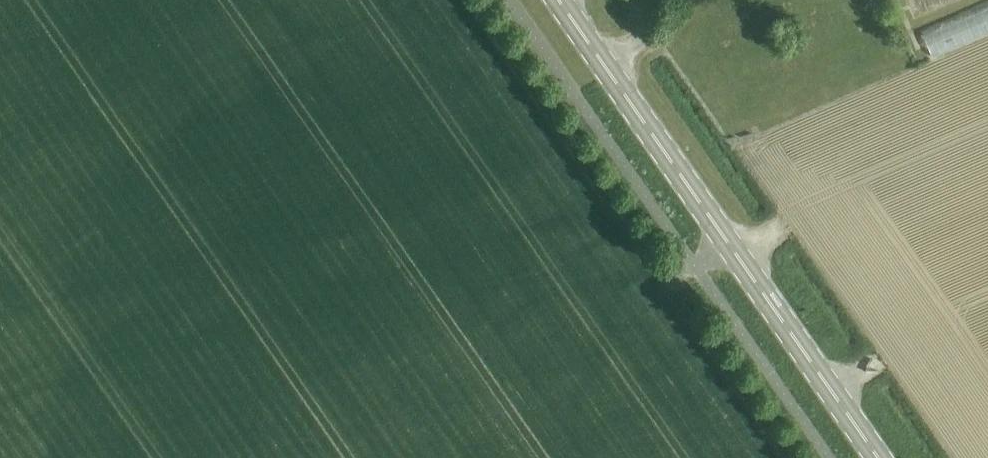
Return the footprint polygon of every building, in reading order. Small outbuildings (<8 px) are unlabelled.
[(923,22),(934,51),(987,31),(987,0),(984,0),(923,22)]
